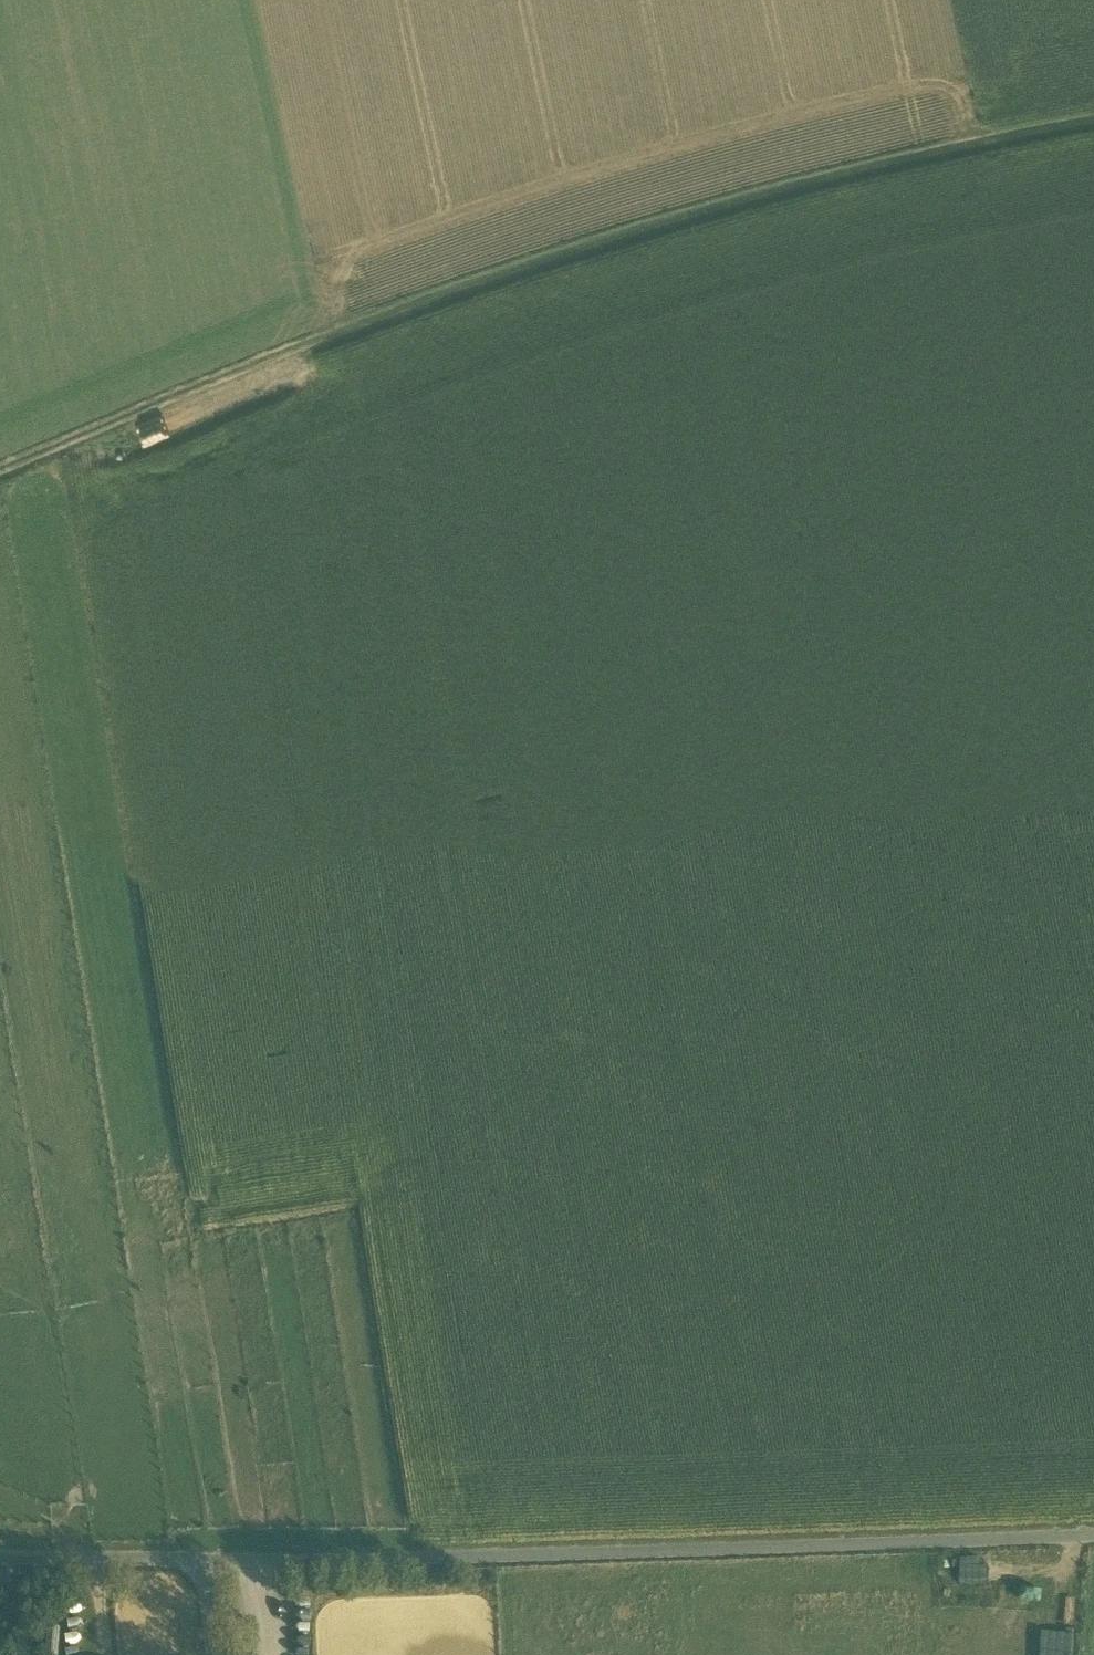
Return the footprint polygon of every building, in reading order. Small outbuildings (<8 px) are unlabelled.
[(982,1580),(984,1560),(962,1558),(960,1578),(982,1580)]
